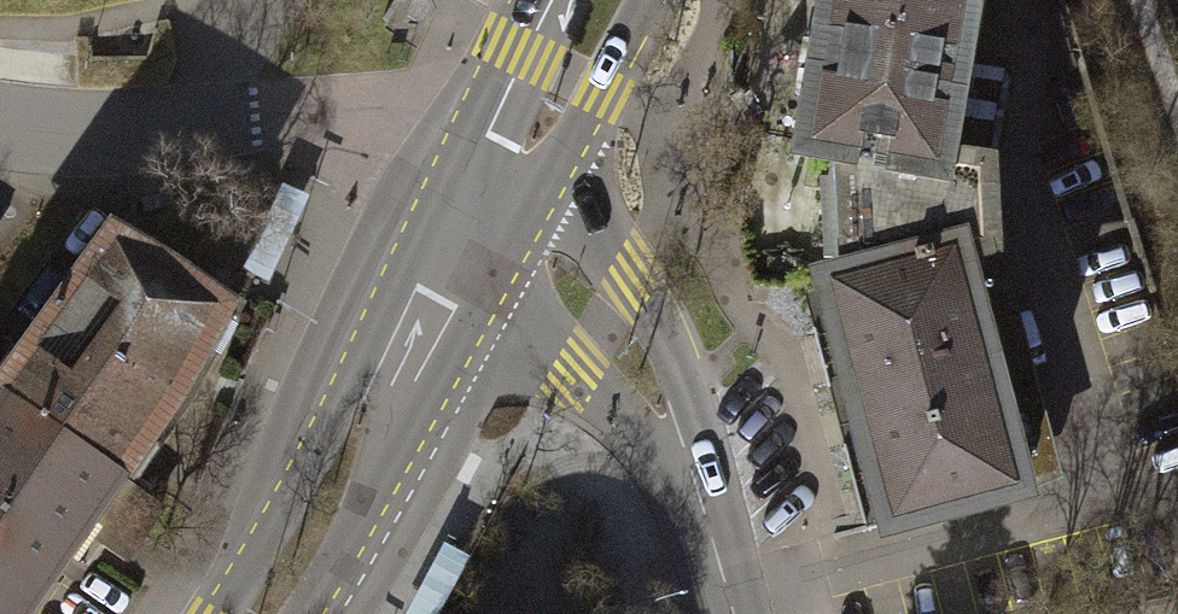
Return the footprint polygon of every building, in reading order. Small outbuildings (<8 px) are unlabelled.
[(792,166),(826,172),(930,190),(935,165),(962,0),(820,0),(792,166)] [(826,172),(830,281),(954,250),(959,272),(988,265),(983,173),(935,165),(930,190),(826,172)] [(0,432),(0,612),(4,613),(59,613),(252,320),(127,239),(0,432)] [(810,286),(876,540),(1020,503),(959,272),(954,250),(830,281),(810,286)]
